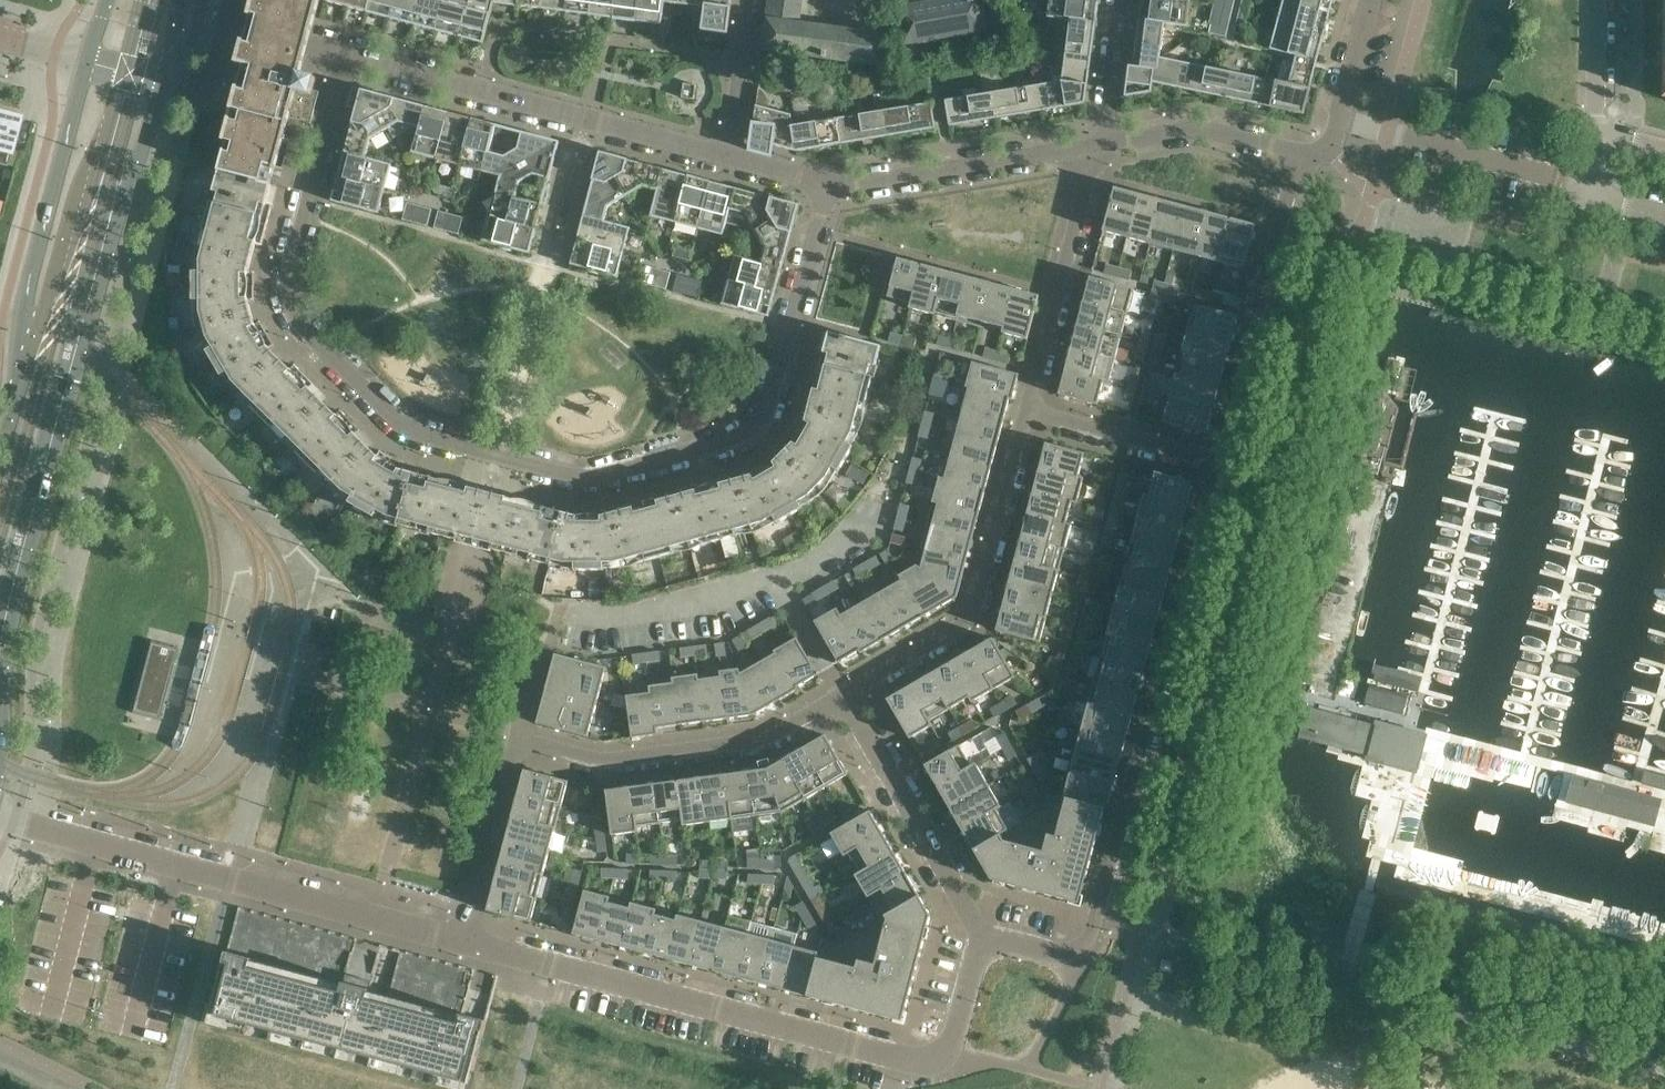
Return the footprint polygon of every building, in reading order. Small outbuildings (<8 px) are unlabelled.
[(308,46),(320,0),(319,0),(254,0),(246,29),(238,63),(244,64),(242,74),(244,75),(289,87),(285,102),(291,104),(290,108),(291,109),(293,105),(304,108),(307,109),(308,108),(305,107),(309,94),(312,95),(316,78),(301,74),(308,46)] [(370,0),(348,0),(347,7),(367,12),(370,0)] [(367,12),(390,18),(395,0),(370,0),(367,12)] [(390,18),(413,24),(419,0),(395,0),(390,18)] [(444,0),(419,0),(413,24),(436,30),(444,0)] [(469,0),(444,0),(436,30),(459,36),(469,0)] [(494,2),(494,0),(469,0),(459,36),(484,43),(494,2)] [(518,5),(542,8),(543,0),(519,0),(518,5)] [(542,8),(565,11),(567,0),(543,0),(542,8)] [(591,0),(567,0),(565,11),(589,15),(591,0)] [(616,0),(591,0),(589,15),(613,18),(616,0)] [(640,0),(616,0),(613,18),(637,21),(640,0)] [(685,0),(640,0),(637,21),(662,24),(665,2),(685,5),(685,0)] [(732,0),(685,0),(685,5),(705,7),(702,30),(728,33),(732,0)] [(768,20),(779,22),(779,23),(787,24),(788,23),(799,24),(802,0),(770,0),(768,20)] [(981,0),(948,0),(928,4),(901,8),(900,9),(902,23),(905,37),(906,44),(986,30),(981,0)] [(928,0),(902,0),(901,8),(928,4),(928,0)] [(1099,0),(1050,0),(1048,16),(1096,22),(1099,0)] [(1190,2),(1178,0),(1142,0),(1139,19),(1165,23),(1187,26),(1190,2)] [(1235,0),(1226,0),(1224,8),(1233,10),(1235,0)] [(1251,0),(1242,0),(1239,14),(1247,16),(1251,0)] [(1333,0),(1283,0),(1283,1),(1330,14),(1330,13),(1333,0)] [(1324,37),(1330,14),(1283,1),(1277,24),(1323,37),(1323,36),(1324,37)] [(1228,28),(1233,10),(1224,8),(1220,26),(1228,28)] [(1243,34),(1247,16),(1239,14),(1234,32),(1243,34)] [(1090,70),(1096,22),(1048,16),(1048,17),(1049,17),(1048,25),(1069,28),(1064,66),(1090,70)] [(1159,69),(1160,57),(1165,23),(1139,19),(1133,66),(1159,69)] [(884,65),(888,36),(805,25),(799,24),(788,23),(787,24),(779,23),(779,22),(768,20),(764,49),(884,65)] [(905,37),(902,23),(890,21),(888,35),(905,37)] [(1226,37),(1228,28),(1220,26),(1211,24),(1209,33),(1226,37)] [(1310,90),(1316,68),(1324,37),(1323,37),(1277,24),(1270,49),(1296,56),(1294,62),(1288,84),(1278,82),(1273,107),(1304,114),(1310,90),(1309,90),(1310,90)] [(1226,97),(1235,51),(1227,49),(1222,70),(1184,62),(1179,88),(1226,97)] [(1278,82),(1265,79),(1240,74),(1244,53),(1235,51),(1226,97),(1273,107),(1278,82)] [(1179,88),(1184,62),(1160,57),(1159,69),(1133,66),(1129,66),(1125,97),(1152,92),(1153,82),(1179,88)] [(1085,103),(1090,70),(1064,66),(1062,81),(1039,85),(1043,110),(1085,103)] [(1043,110),(1039,85),(1001,91),(998,70),(989,71),(997,118),(1043,110)] [(997,118),(989,71),(981,73),(985,94),(946,100),(950,126),(997,118)] [(280,119),(285,102),(289,87),(244,75),(242,74),(233,107),(280,119)] [(695,99),(697,85),(684,83),(682,97),(695,99)] [(936,128),(932,102),(893,109),(889,88),(881,89),(889,136),(936,128)] [(385,130),(362,89),(361,89),(360,90),(361,90),(360,93),(352,91),(348,107),(356,109),(345,153),(366,159),(366,158),(371,138),(385,130)] [(420,128),(426,106),(362,89),(385,130),(399,122),(419,127),(420,128)] [(889,136),(881,89),(873,91),(876,112),(838,118),(842,143),(889,136)] [(796,151),(790,114),(756,105),(750,150),(771,156),(773,145),(796,151)] [(437,159),(449,112),(426,106),(420,128),(419,127),(412,153),(437,159)] [(271,152),(280,119),(233,107),(225,140),(227,140),(271,152)] [(460,165),(472,118),(449,112),(437,159),(460,165)] [(842,143),(838,118),(810,122),(809,112),(792,114),(790,114),(796,151),(842,143)] [(19,118),(0,113),(0,150),(10,152),(19,118)] [(490,152),(497,125),(472,118),(460,165),(483,171),(488,151),(490,152)] [(500,176),(560,142),(520,131),(499,126),(497,125),(490,152),(488,151),(483,171),(500,176)] [(268,165),(271,152),(227,140),(219,171),(271,185),(272,183),(262,181),(265,169),(266,165),(268,165)] [(549,181),(560,142),(500,176),(496,193),(516,199),(516,197),(543,204),(544,202),(543,202),(549,181)] [(626,197),(600,152),(593,180),(584,217),(604,222),(605,221),(609,207),(626,197)] [(659,190),(665,169),(628,160),(628,159),(600,152),(626,197),(644,186),(658,190),(659,190)] [(385,189),(391,166),(392,164),(366,158),(366,159),(345,153),(338,176),(385,189)] [(676,222),(688,176),(665,169),(659,190),(658,190),(651,216),(676,222)] [(262,245),(273,204),(267,203),(271,185),(219,171),(199,247),(251,260),(256,243),(262,245)] [(452,197),(456,180),(439,175),(434,192),(452,197)] [(379,213),(385,189),(338,176),(332,201),(379,213)] [(699,229),(711,182),(688,176),(676,222),(699,229)] [(729,209),(734,188),(711,182),(699,229),(723,235),(730,209),(729,209)] [(755,230),(799,205),(771,197),(771,198),(734,188),(729,209),(730,209),(744,213),(755,230)] [(1127,238),(1139,194),(1114,188),(1103,232),(1127,238)] [(537,229),(543,204),(516,197),(516,199),(496,193),(490,216),(537,229)] [(1150,244),(1162,200),(1139,194),(1127,238),(1150,244)] [(1173,250),(1185,206),(1162,200),(1150,244),(1173,250)] [(411,221),(416,204),(407,202),(403,219),(411,221)] [(420,224),(424,207),(416,204),(411,221),(420,224)] [(782,269),(791,233),(792,233),(799,205),(755,230),(765,248),(761,262),(761,264),(782,269)] [(1197,256),(1208,213),(1185,206),(1173,250),(1197,256)] [(428,226),(432,209),(424,207),(420,224),(428,226)] [(443,230),(447,213),(439,210),(434,228),(443,230)] [(451,232),(456,215),(447,213),(443,230),(451,232)] [(1220,263),(1231,219),(1208,213),(1197,256),(1220,263)] [(459,234),(464,217),(456,215),(451,232),(459,234)] [(530,253),(537,229),(490,216),(483,241),(501,246),(500,248),(512,251),(513,249),(530,253)] [(624,252),(630,229),(631,228),(605,221),(604,222),(584,217),(577,240),(624,252)] [(1220,263),(1244,269),(1245,264),(1251,265),(1254,253),(1249,251),(1256,225),(1231,219),(1220,263)] [(618,277),(624,252),(577,240),(571,264),(588,269),(588,272),(600,275),(600,272),(618,277)] [(248,298),(248,286),(254,286),(254,272),(248,272),(251,260),(199,247),(196,260),(196,272),(194,272),(194,301),(196,301),(196,313),(200,326),(252,312),(248,298)] [(690,261),(693,252),(675,247),(673,256),(690,261)] [(775,292),(782,269),(761,264),(761,262),(735,255),(729,280),(775,292)] [(912,304),(922,265),(898,259),(891,285),(885,283),(882,296),(911,303),(912,304)] [(1104,273),(1117,276),(1119,268),(1106,264),(1104,273)] [(935,315),(936,310),(935,310),(945,271),(922,265),(912,304),(911,303),(910,309),(935,315)] [(650,285),(655,268),(646,266),(642,283),(650,285)] [(659,287),(663,270),(655,268),(650,285),(659,287)] [(1117,276),(1130,280),(1132,271),(1119,268),(1117,276)] [(667,289),(671,272),(663,270),(659,287),(667,289)] [(958,316),(969,277),(945,271),(935,310),(936,310),(957,316),(958,316)] [(682,293),(686,276),(678,274),(673,291),(682,293)] [(690,295),(695,278),(686,276),(682,293),(690,295)] [(981,328),(983,323),(981,322),(992,283),(969,277),(958,316),(957,316),(956,321),(981,328)] [(1128,313),(1134,288),(1090,277),(1084,301),(1128,313)] [(698,297),(703,280),(695,278),(690,295),(698,297)] [(769,317),(775,292),(729,280),(722,304),(769,317)] [(1152,289),(1165,293),(1167,284),(1155,281),(1152,289)] [(1003,328),(1005,328),(1015,290),(992,283),(981,322),(983,323),(1003,328)] [(1165,293),(1178,296),(1180,288),(1167,284),(1165,293)] [(1150,298),(1163,301),(1165,293),(1152,289),(1150,298)] [(1197,298),(1209,301),(1212,292),(1199,289),(1197,298)] [(1028,340),(1039,296),(1015,290),(1005,328),(1003,328),(1002,333),(1028,340)] [(1209,301),(1222,304),(1225,296),(1212,292),(1209,301)] [(1163,301),(1176,305),(1178,296),(1165,293),(1163,301)] [(1078,324),(1121,336),(1128,313),(1084,301),(1078,324)] [(1232,340),(1238,316),(1194,304),(1188,329),(1232,340)] [(278,356),(269,348),(268,346),(262,336),(267,333),(260,321),(255,324),(252,312),(200,326),(203,339),(209,350),(208,351),(222,376),(224,375),(230,385),(240,395),(278,356)] [(1115,359),(1121,336),(1078,324),(1071,347),(1115,359)] [(1148,343),(1152,330),(1143,328),(1140,341),(1148,343)] [(1187,353),(1226,364),(1232,340),(1188,329),(1182,352),(1187,353)] [(861,422),(881,346),(829,332),(824,350),(818,348),(808,389),(814,390),(809,408),(861,422)] [(1163,347),(1167,334),(1158,332),(1155,345),(1163,347)] [(888,342),(901,345),(903,336),(891,333),(888,342)] [(901,345),(914,348),(916,340),(903,336),(901,345)] [(937,345),(950,348),(952,340),(939,336),(937,345)] [(950,348),(963,352),(965,343),(952,340),(950,348)] [(1145,356),(1148,343),(1140,341),(1136,354),(1145,356)] [(1160,360),(1163,347),(1155,345),(1151,358),(1160,360)] [(1109,383),(1115,359),(1071,347),(1065,371),(1104,381),(1104,382),(1109,383)] [(983,357),(996,361),(998,352),(985,349),(983,357)] [(996,361),(1009,364),(1011,355),(998,352),(996,361)] [(1219,387),(1226,364),(1187,353),(1181,376),(1219,387)] [(276,431),(314,392),(301,379),(305,375),(295,365),(290,369),(278,356),(240,395),(276,431)] [(969,386),(1010,397),(1010,398),(1012,399),(1019,374),(973,361),(966,387),(968,387),(969,386)] [(943,379),(947,367),(938,364),(935,377),(943,379)] [(1104,382),(1104,381),(1065,371),(1059,395),(1098,405),(1104,382)] [(1136,389),(1139,376),(1131,374),(1127,387),(1136,389)] [(1213,410),(1219,387),(1181,376),(1176,375),(1169,398),(1213,410)] [(940,392),(943,379),(935,377),(931,390),(940,392)] [(1151,393),(1154,380),(1146,378),(1143,391),(1151,393)] [(968,387),(963,409),(1004,420),(1010,398),(1010,397),(969,386),(968,387)] [(1133,402),(1136,389),(1127,387),(1124,400),(1133,402)] [(1148,406),(1151,393),(1143,391),(1139,404),(1148,406)] [(369,447),(347,425),(351,420),(341,410),(336,415),(314,392),(276,431),(331,485),(369,447)] [(1207,434),(1213,410),(1169,398),(1163,423),(1207,434)] [(839,472),(854,446),(852,445),(858,435),(861,422),(809,408),(806,420),(801,417),(794,429),(799,432),(793,442),(783,453),(822,491),(832,481),(837,471),(839,472)] [(963,409),(956,433),(998,443),(1004,420),(963,409)] [(931,426),(934,413),(926,411),(922,424),(931,426)] [(928,439),(931,426),(922,424),(919,436),(928,439)] [(956,433),(950,456),(992,467),(998,443),(956,433)] [(1079,476),(1085,453),(1046,443),(1040,467),(1079,477),(1079,476)] [(399,525),(413,472),(400,469),(389,463),(393,458),(380,450),(377,456),(369,447),(331,485),(340,495),(351,501),(350,502),(375,517),(376,515),(386,521),(399,525)] [(812,500),(822,491),(783,453),(775,461),(772,457),(760,464),(762,469),(753,475),(739,478),(753,530),(766,527),(776,521),(777,523),(803,508),(802,506),(812,500)] [(944,478),(944,479),(986,490),(992,467),(950,456),(944,478)] [(919,472),(922,459),(914,457),(910,470),(919,472)] [(854,461),(846,476),(862,486),(871,470),(854,461)] [(1077,503),(1084,477),(1079,476),(1079,477),(1040,467),(1034,490),(1072,500),(1072,501),(1077,503)] [(915,485),(919,472),(910,470),(907,483),(915,485)] [(1105,470),(1102,483),(1111,486),(1114,473),(1105,470)] [(550,565),(564,512),(413,472),(399,525),(550,565)] [(1149,495),(1149,496),(1188,506),(1188,504),(1192,501),(1193,497),(1191,493),(1194,482),(1155,472),(1149,495)] [(1120,475),(1117,487),(1126,490),(1129,477),(1120,475)] [(939,476),(933,501),(979,513),(986,490),(944,479),(944,478),(939,476)] [(753,530),(739,478),(722,483),(720,477),(693,485),(694,491),(664,499),(678,551),(753,530)] [(1102,483),(1099,496),(1107,499),(1111,486),(1102,483)] [(1117,487),(1114,500),(1122,503),(1126,490),(1117,487)] [(1072,501),(1072,500),(1034,490),(1028,513),(1066,523),(1067,522),(1072,501)] [(1138,518),(1182,529),(1188,506),(1149,496),(1149,495),(1144,493),(1138,518)] [(678,551),(664,499),(659,500),(657,494),(644,498),(645,504),(615,512),(629,564),(678,551)] [(933,501),(927,524),(973,536),(979,513),(933,501)] [(906,518),(910,505),(901,503),(898,516),(906,518)] [(629,564),(615,512),(603,515),(603,509),(589,510),(589,516),(577,516),(564,512),(550,565),(563,568),(575,568),(575,570),(604,570),(604,568),(616,568),(629,564)] [(1065,549),(1072,524),(1067,522),(1066,523),(1028,513),(1021,536),(1060,547),(1060,548),(1065,549)] [(906,518),(898,516),(894,529),(903,531),(906,518)] [(1093,517),(1090,530),(1098,532),(1102,519),(1093,517)] [(1132,541),(1176,552),(1182,529),(1138,518),(1132,541)] [(1108,521),(1105,534),(1113,536),(1117,523),(1108,521)] [(920,548),(925,549),(926,548),(967,559),(970,550),(973,547),(974,542),(973,538),(973,536),(927,524),(920,548)] [(1090,530),(1086,543),(1095,545),(1098,532),(1090,530)] [(891,542),(904,545),(906,537),(893,533),(891,542)] [(1105,534),(1101,547),(1110,549),(1113,536),(1105,534)] [(1060,548),(1060,547),(1021,536),(1015,560),(1054,570),(1054,569),(1060,548)] [(1169,576),(1172,566),(1175,563),(1176,559),(1175,555),(1176,552),(1132,541),(1125,564),(1169,576)] [(921,567),(920,569),(957,597),(967,559),(926,548),(925,549),(921,567)] [(880,554),(887,565),(895,561),(888,549),(880,554)] [(865,562),(870,570),(881,563),(877,556),(865,562)] [(1053,594),(1059,570),(1054,569),(1054,570),(1015,560),(1009,583),(1053,594)] [(854,569),(858,577),(870,570),(865,562),(854,569)] [(901,580),(902,579),(924,616),(957,597),(920,569),(921,567),(917,564),(899,575),(901,580)] [(1084,564),(1081,577),(1089,579),(1093,566),(1084,564)] [(1119,587),(1163,599),(1169,576),(1125,564),(1119,587)] [(1089,579),(1098,581),(1101,569),(1093,566),(1089,579)] [(1081,577),(1077,590),(1086,592),(1089,579),(1081,577)] [(901,580),(882,591),(903,628),(924,616),(902,579),(901,580)] [(1086,592),(1094,594),(1098,581),(1089,579),(1086,592)] [(828,594),(840,588),(835,580),(824,587),(828,594)] [(1047,619),(1053,594),(1009,583),(1003,606),(1042,616),(1041,617),(1047,619)] [(817,601),(828,594),(824,587),(812,593),(817,601)] [(1113,610),(1157,622),(1163,599),(1119,587),(1113,610)] [(882,591),(861,603),(882,640),(903,628),(882,591)] [(841,615),(840,615),(860,650),(859,650),(861,653),(882,640),(861,603),(841,615)] [(369,626),(371,620),(319,605),(308,645),(337,653),(360,659),(369,626)] [(997,630),(1035,640),(1041,617),(1042,616),(1003,606),(997,630)] [(840,615),(841,615),(837,608),(814,621),(839,662),(859,650),(860,650),(840,615)] [(1069,609),(1065,622),(1074,625),(1077,612),(1069,609)] [(1107,633),(1151,645),(1157,622),(1113,610),(1107,633)] [(1084,613),(1080,626),(1089,629),(1092,616),(1084,613)] [(760,623),(765,631),(776,624),(772,617),(760,623)] [(1065,622),(1062,635),(1070,637),(1074,625),(1065,622)] [(749,630),(753,638),(765,631),(760,623),(749,630)] [(1080,626),(1077,639),(1085,641),(1089,629),(1080,626)] [(1101,657),(1145,668),(1151,645),(1107,633),(1101,657)] [(732,640),(739,651),(746,647),(740,635),(732,640)] [(777,652),(797,686),(798,686),(819,674),(797,637),(775,650),(776,652),(777,652)] [(971,650),(994,689),(1016,677),(993,637),(971,650)] [(165,713),(180,646),(155,641),(140,707),(165,713)] [(717,643),(719,656),(727,655),(726,642),(717,643)] [(694,655),(707,653),(706,644),(693,646),(694,655)] [(681,657),(694,655),(693,646),(680,648),(681,657)] [(950,662),(971,697),(970,697),(972,702),(994,689),(971,650),(950,662)] [(647,661),(660,660),(659,651),(646,653),(647,661)] [(756,664),(778,701),(799,688),(798,686),(797,686),(777,652),(776,652),(756,664)] [(634,663),(647,661),(646,653),(632,654),(634,663)] [(546,689),(597,702),(607,667),(555,654),(546,689)] [(1139,691),(1141,682),(1144,679),(1146,674),(1144,670),(1145,668),(1101,657),(1095,680),(1139,691)] [(1071,660),(1068,673),(1076,675),(1080,662),(1071,660)] [(930,674),(950,709),(970,697),(971,697),(950,662),(930,674)] [(740,673),(753,715),(778,701),(756,664),(740,673)] [(721,676),(727,718),(753,715),(740,673),(739,668),(719,671),(720,676),(721,676)] [(1068,673),(1064,685),(1073,688),(1076,675),(1068,673)] [(674,682),(679,725),(703,722),(697,679),(699,679),(698,674),(672,677),(673,682),(674,682)] [(909,686),(929,721),(930,721),(950,709),(930,674),(909,686)] [(697,679),(703,722),(727,718),(721,676),(720,676),(699,679),(697,679)] [(1089,703),(1133,715),(1139,691),(1095,680),(1089,703)] [(651,692),(656,728),(679,725),(674,682),(673,682),(649,686),(650,692),(651,692)] [(929,721),(909,686),(887,699),(910,738),(932,725),(930,721),(929,721)] [(537,723),(588,737),(597,702),(546,689),(537,723)] [(632,738),(657,734),(656,728),(651,692),(650,692),(626,695),(632,738)] [(1013,696),(1001,702),(1006,710),(1017,703),(1013,696)] [(1039,698),(1028,705),(1032,713),(1044,706),(1039,698)] [(1006,710),(1001,702),(990,709),(994,717),(1006,710)] [(1082,726),(1126,738),(1133,715),(1089,703),(1082,726)] [(1296,736),(1412,767),(1416,768),(1424,735),(1421,734),(1422,731),(1374,718),(1373,722),(1305,703),(1299,726),(1296,736)] [(1032,713),(1028,705),(1016,712),(1021,719),(1032,713)] [(972,720),(960,726),(965,734),(976,727),(972,720)] [(960,726),(949,733),(953,741),(965,734),(960,726)] [(1076,749),(1120,761),(1126,738),(1082,726),(1076,749)] [(1011,744),(1004,733),(997,737),(1003,749),(1011,744)] [(804,747),(827,786),(849,774),(826,734),(804,747)] [(939,738),(928,745),(932,753),(944,746),(939,738)] [(1018,756),(1011,744),(1003,749),(1010,760),(1018,756)] [(938,787),(972,767),(972,766),(960,745),(925,765),(938,787)] [(783,759),(806,798),(827,786),(804,747),(783,759)] [(1070,772),(1114,784),(1120,761),(1076,749),(1070,772)] [(1042,765),(1036,753),(1028,758),(1035,769),(1042,765)] [(768,768),(783,812),(806,798),(783,759),(768,768)] [(938,787),(950,808),(989,785),(976,763),(972,766),(972,767),(938,787)] [(1049,776),(1042,765),(1035,769),(1041,781),(1049,776)] [(750,771),(756,816),(783,812),(768,768),(750,771)] [(518,794),(562,806),(569,781),(525,770),(518,794)] [(726,774),(732,819),(756,816),(750,771),(726,774)] [(1108,807),(1111,797),(1114,795),(1115,790),(1114,786),(1114,784),(1070,772),(1064,795),(1108,807)] [(703,777),(709,822),(732,819),(726,774),(703,777)] [(1571,774),(1563,804),(1652,826),(1659,797),(1571,774)] [(679,780),(684,820),(683,820),(684,825),(709,822),(703,777),(679,780)] [(1024,793),(1035,786),(1031,778),(1019,785),(1024,793)] [(655,783),(660,823),(683,820),(684,820),(679,780),(655,783)] [(631,787),(637,826),(660,823),(655,783),(631,787)] [(989,785),(950,808),(962,828),(997,808),(997,809),(1002,807),(989,785)] [(1028,800),(1040,794),(1035,786),(1024,793),(1028,800)] [(606,790),(612,835),(638,831),(637,826),(631,787),(606,790)] [(1009,830),(976,850),(993,880),(997,881),(996,883),(1007,886),(1007,884),(1071,901),(1071,903),(1083,906),(1086,895),(1084,895),(1099,835),(1102,836),(1105,825),(1102,824),(1107,808),(1050,792),(1045,809),(1009,830)] [(512,817),(556,829),(562,806),(518,794),(512,817)] [(592,801),(593,814),(602,813),(600,799),(592,801)] [(840,808),(844,816),(855,809),(851,801),(840,808)] [(976,850),(1009,830),(997,809),(997,808),(962,828),(974,850),(976,850)] [(831,833),(844,855),(849,853),(848,852),(883,831),(870,810),(831,833)] [(819,820),(823,828),(835,821),(830,813),(819,820)] [(506,840),(550,852),(556,829),(512,817),(506,840)] [(807,827),(812,834),(823,828),(819,820),(807,827)] [(595,826),(597,840),(606,838),(604,825),(595,826)] [(860,871),(860,872),(895,852),(883,831),(848,852),(849,853),(860,871)] [(597,840),(599,853),(607,852),(606,838),(597,840)] [(500,863),(544,875),(550,852),(506,840),(500,863)] [(855,874),(868,897),(873,894),(872,893),(907,873),(895,852),(860,872),(860,871),(855,874)] [(627,862),(640,863),(640,854),(627,853),(627,862)] [(651,854),(651,863),(664,864),(665,855),(651,854)] [(664,864),(678,864),(678,855),(665,855),(664,864)] [(748,867),(761,868),(762,859),(748,858),(748,867)] [(762,859),(761,868),(775,868),(775,859),(762,859)] [(700,868),(713,869),(714,860),(700,860),(700,868)] [(713,869),(727,870),(727,861),(714,860),(713,869)] [(494,886),(538,898),(544,875),(500,863),(494,886)] [(793,868),(800,880),(807,875),(801,864),(793,868)] [(600,877),(614,877),(614,868),(601,868),(600,877)] [(614,877),(627,878),(627,869),(614,868),(614,877)] [(700,877),(713,878),(713,869),(700,868),(700,877)] [(570,882),(578,884),(582,871),(573,869),(570,882)] [(713,869),(713,878),(726,878),(727,870),(713,869)] [(650,870),(649,879),(663,879),(663,870),(650,870)] [(663,879),(676,880),(676,871),(663,870),(663,879)] [(873,894),(884,914),(919,895),(907,873),(872,893),(873,894)] [(748,874),(748,883),(761,883),(761,874),(748,874)] [(761,874),(761,883),(774,884),(774,875),(761,874)] [(800,880),(806,891),(814,887),(807,875),(800,880)] [(566,895),(575,897),(578,884),(570,882),(566,895)] [(487,911),(531,922),(538,898),(494,886),(493,889),(490,892),(489,896),(490,900),(487,911)] [(584,890),(573,934),(583,936),(583,939),(594,942),(595,939),(597,940),(609,896),(584,890)] [(836,995),(835,1001),(834,1001),(834,1003),(893,1018),(894,1016),(893,1016),(896,1008),(903,1010),(905,1011),(924,938),(922,937),(916,936),(919,924),(925,926),(927,927),(931,914),(919,895),(884,914),(887,918),(874,965),(859,961),(858,967),(817,957),(806,996),(823,1000),(824,998),(823,998),(825,992),(836,995)] [(609,896),(597,940),(620,946),(632,902),(609,896)] [(795,905),(802,917),(809,912),(803,901),(795,905)] [(632,902),(620,946),(643,952),(654,914),(655,914),(656,909),(632,902)] [(560,918),(569,920),(572,907),(564,905),(560,918)] [(817,910),(824,921),(831,917),(825,905),(817,910)] [(209,1024),(452,1088),(471,1088),(489,1021),(465,1015),(477,970),(382,944),(374,973),(352,967),(359,938),(241,907),(209,1024)] [(802,917),(808,928),(816,924),(809,912),(802,917)] [(654,914),(643,952),(667,958),(677,920),(676,919),(655,914),(654,914)] [(677,920),(667,958),(690,965),(701,921),(677,914),(676,919),(677,920)] [(817,957),(858,967),(859,961),(874,965),(887,918),(884,914),(837,942),(822,938),(818,952),(817,957)] [(824,921),(830,933),(838,928),(831,917),(824,921)] [(701,921),(690,965),(713,971),(724,927),(701,921)] [(724,927),(713,971),(722,973),(722,976),(733,979),(734,976),(736,977),(748,933),(724,927)] [(748,933),(736,977),(759,983),(769,944),(770,945),(772,939),(748,933)] [(769,944),(759,983),(782,989),(793,950),(791,950),(770,945),(769,944)] [(793,950),(782,989),(806,996),(817,957),(818,952),(793,945),(791,950),(793,950)]
